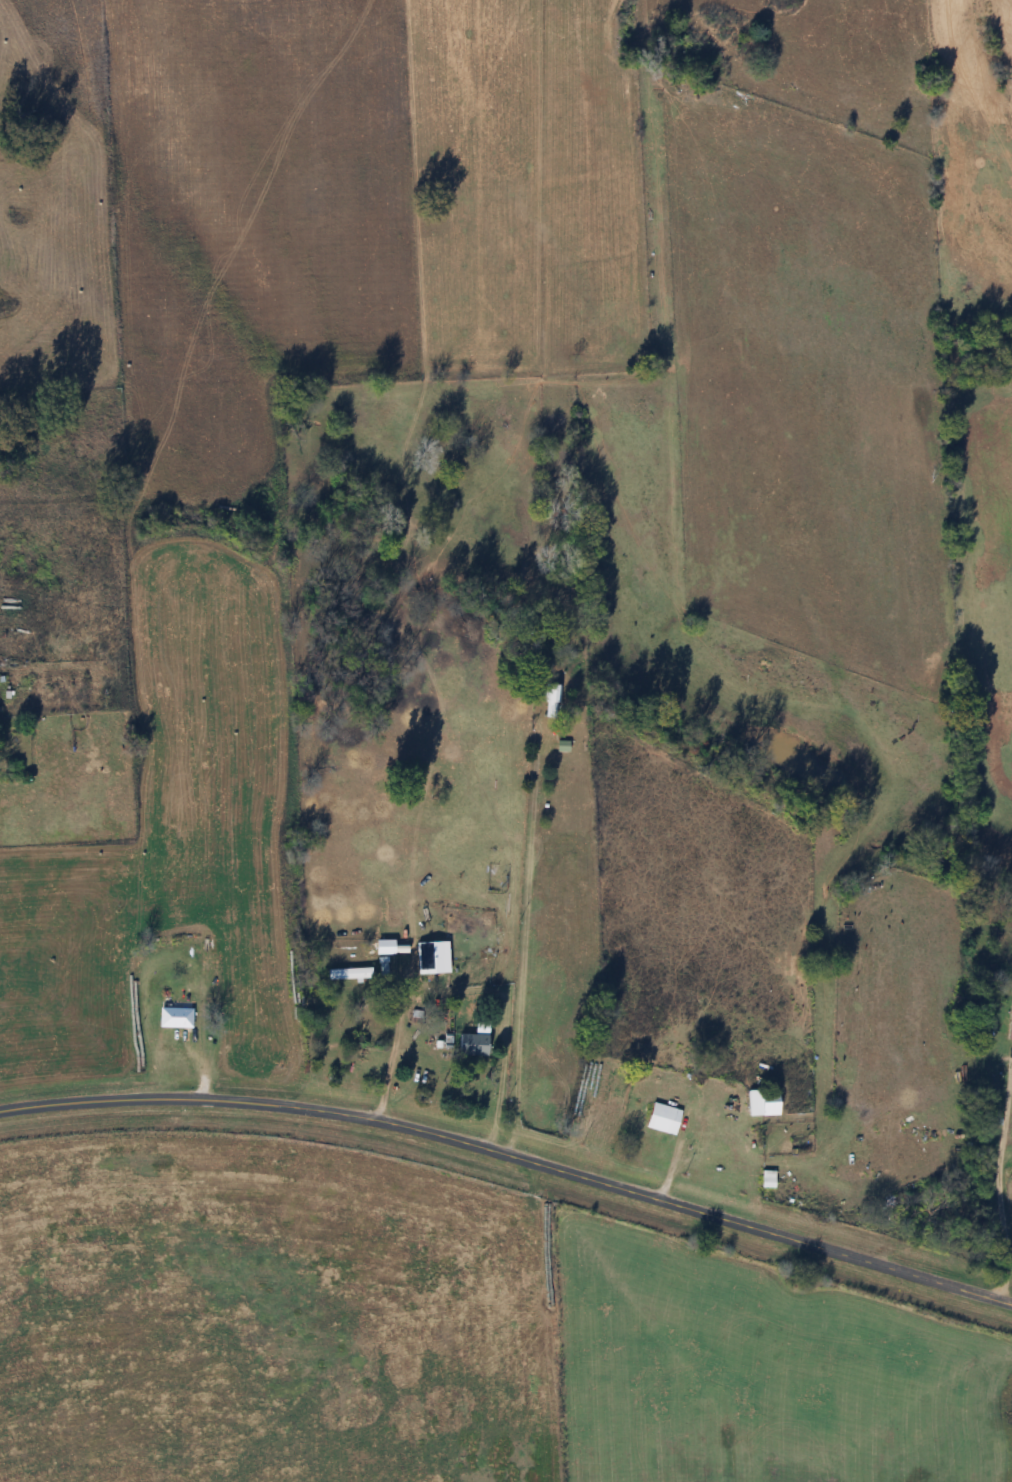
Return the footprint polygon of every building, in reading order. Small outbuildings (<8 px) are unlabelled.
[(558,686),(547,686),(547,719),(558,719),(558,686)] [(330,980),(373,980),(373,969),(330,969),(330,980)] [(195,1009),(162,1009),(162,1027),(195,1027),(195,1009)] [(491,1035),(462,1035),(462,1057),(490,1057),(491,1035)] [(782,1117),(782,1091),(750,1091),(750,1117),(782,1117)] [(677,1137),(684,1111),(655,1104),(648,1129),(677,1137)] [(777,1172),(764,1172),(763,1197),(777,1197),(777,1172)]
